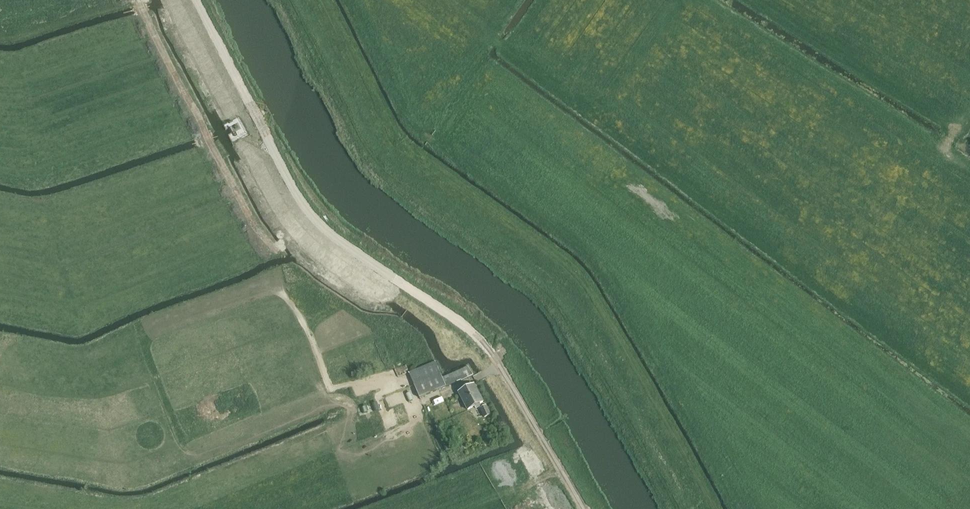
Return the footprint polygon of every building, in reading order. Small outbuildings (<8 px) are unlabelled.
[(462,382),(474,376),(475,376),(469,366),(443,378),(436,361),(409,372),(420,398),(447,387),(461,381),(462,382)] [(476,410),(483,407),(481,404),(485,402),(475,384),(458,392),(468,411),(475,407),(476,410)] [(484,418),(492,415),(487,405),(480,408),(481,410),(481,411),(484,418)]
